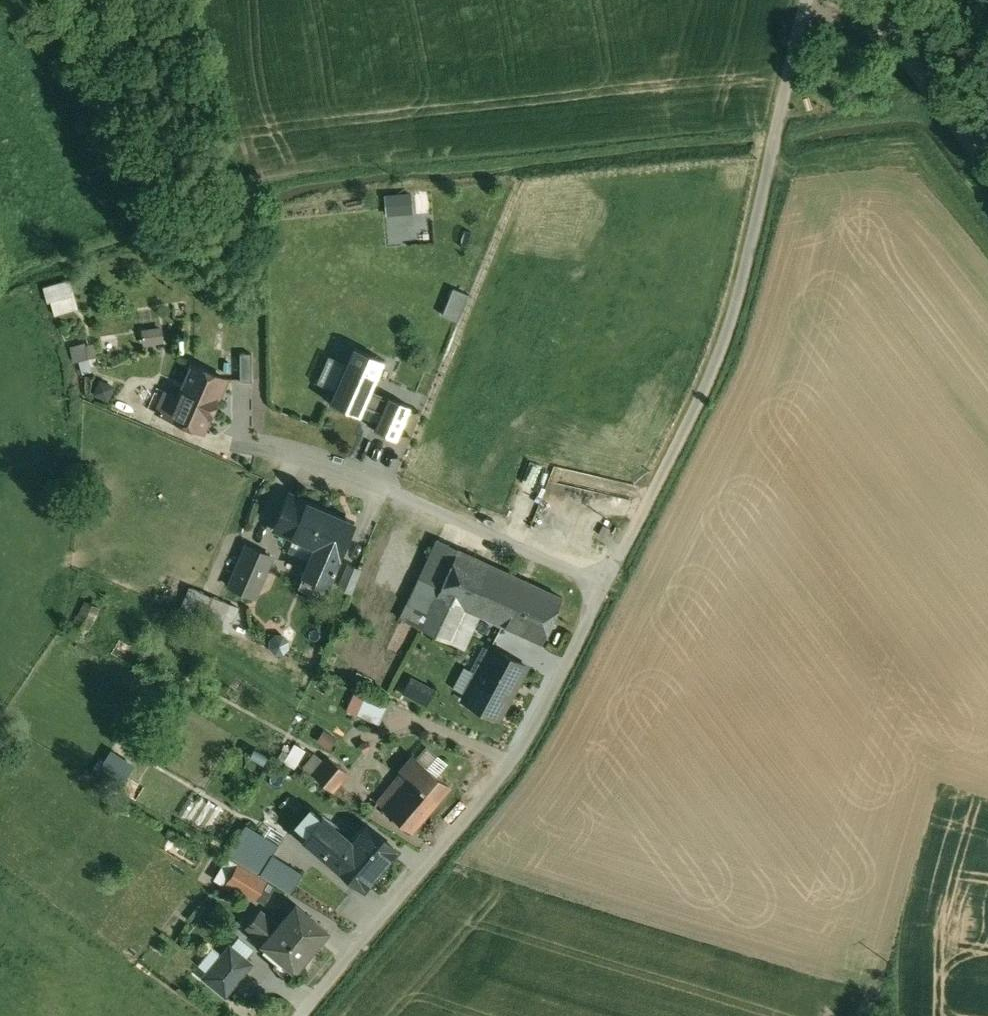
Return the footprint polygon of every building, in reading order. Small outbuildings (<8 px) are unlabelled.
[(390,193),(391,215),(418,213),(417,191),(390,193)] [(70,281),(44,288),(47,301),(51,300),(55,314),(77,308),(70,281)] [(450,315),(465,320),(473,292),(459,287),(450,315)] [(156,329),(143,331),(144,334),(142,335),(142,339),(145,339),(145,343),(158,341),(156,329)] [(84,343),(72,346),(76,361),(88,358),(84,343)] [(396,362),(374,352),(356,393),(378,403),(396,362)] [(255,358),(233,357),(232,376),(254,377),(255,358)] [(192,364),(178,396),(166,391),(157,412),(203,432),(210,416),(227,378),(192,364)] [(418,371),(407,394),(420,399),(431,376),(418,371)] [(97,378),(97,397),(117,397),(118,379),(97,378)] [(378,403),(356,393),(340,428),(385,448),(400,413),(378,403)] [(354,521),(290,494),(275,529),(316,547),(304,574),(327,583),(354,521)] [(458,549),(438,540),(429,560),(449,569),(458,549)] [(283,550),(267,544),(256,571),(272,577),(283,550)] [(526,580),(458,549),(449,569),(437,595),(478,614),(505,626),(526,580)] [(449,569),(429,560),(425,569),(427,570),(419,587),(417,586),(401,619),(463,648),(478,614),(437,595),(449,569)] [(360,566),(349,562),(342,579),(353,584),(360,566)] [(563,597),(526,580),(505,626),(541,643),(563,597)] [(228,603),(191,587),(181,612),(218,627),(228,603)] [(283,636),(276,636),(272,641),(272,647),(276,652),(282,652),(287,647),(287,641),(283,636)] [(527,666),(491,647),(477,672),(479,673),(464,700),(499,719),(527,666)] [(432,708),(440,695),(414,680),(406,693),(432,708)] [(389,704),(367,694),(357,715),(379,725),(389,704)] [(331,750),(341,739),(330,729),(320,741),(331,750)] [(305,750),(294,744),(284,761),(295,768),(305,750)] [(102,772),(127,786),(141,761),(116,747),(102,772)] [(449,785),(414,756),(400,773),(377,801),(411,830),(449,785)] [(347,772),(329,757),(314,775),(332,791),(347,772)] [(279,811),(305,827),(314,811),(308,808),(314,798),(293,786),(279,811)] [(191,818),(202,802),(192,796),(182,812),(191,818)] [(367,824),(351,842),(323,818),(306,837),(364,887),(396,848),(367,824)] [(255,846),(240,836),(233,846),(247,856),(255,846)] [(303,873),(272,854),(260,874),(290,893),(303,873)] [(284,891),(228,857),(215,878),(231,888),(233,884),(273,909),(284,891)] [(296,904),(279,924),(260,908),(245,926),(264,941),(263,942),(294,968),(327,930),(296,904)] [(239,953),(219,939),(206,958),(226,972),(239,953)]
